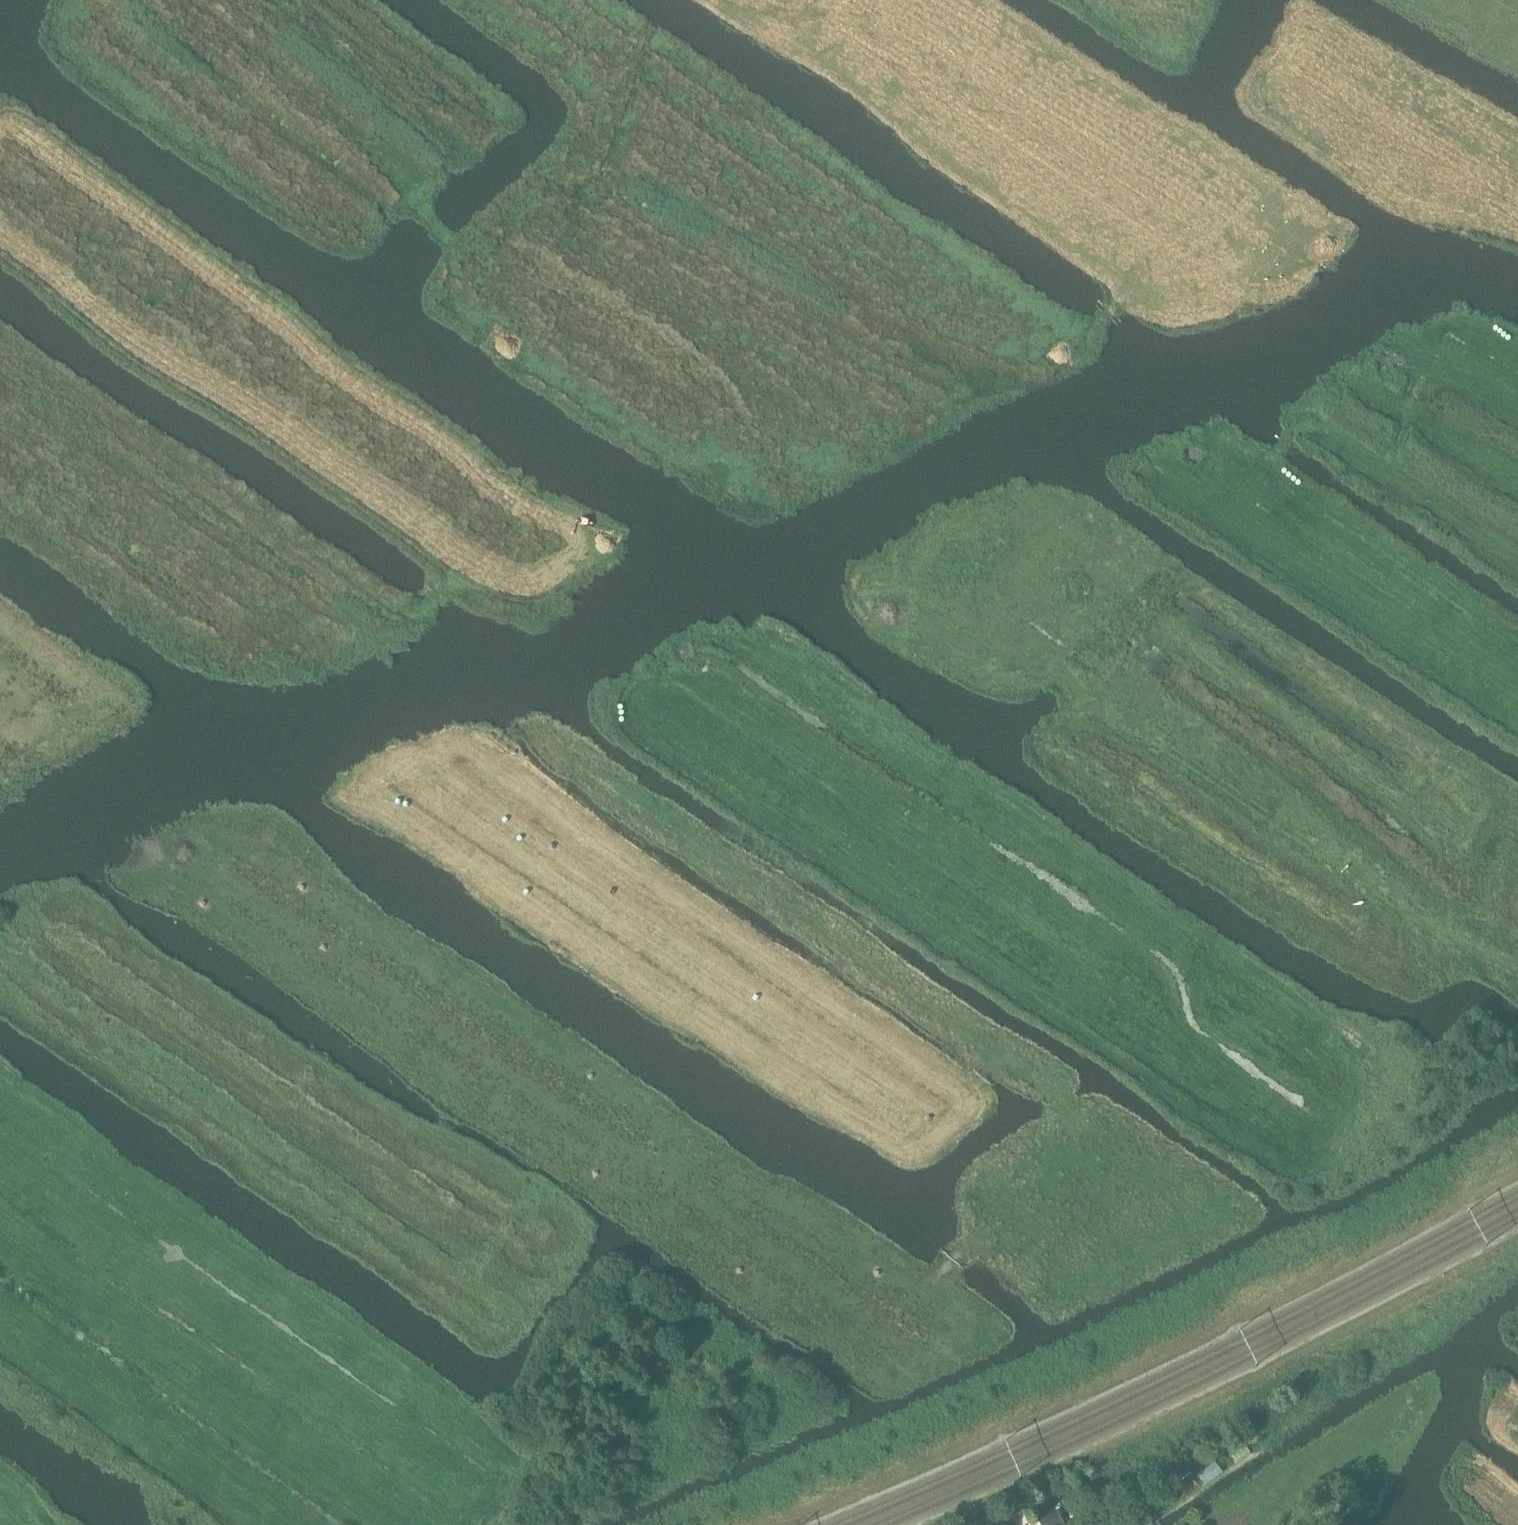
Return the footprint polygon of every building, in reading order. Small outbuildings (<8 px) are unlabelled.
[(1188,1470),(1179,1476),(1182,1482),(1191,1476),(1188,1470)] [(1039,1520),(1041,1524),(1063,1524),(1057,1511),(1039,1520)]
